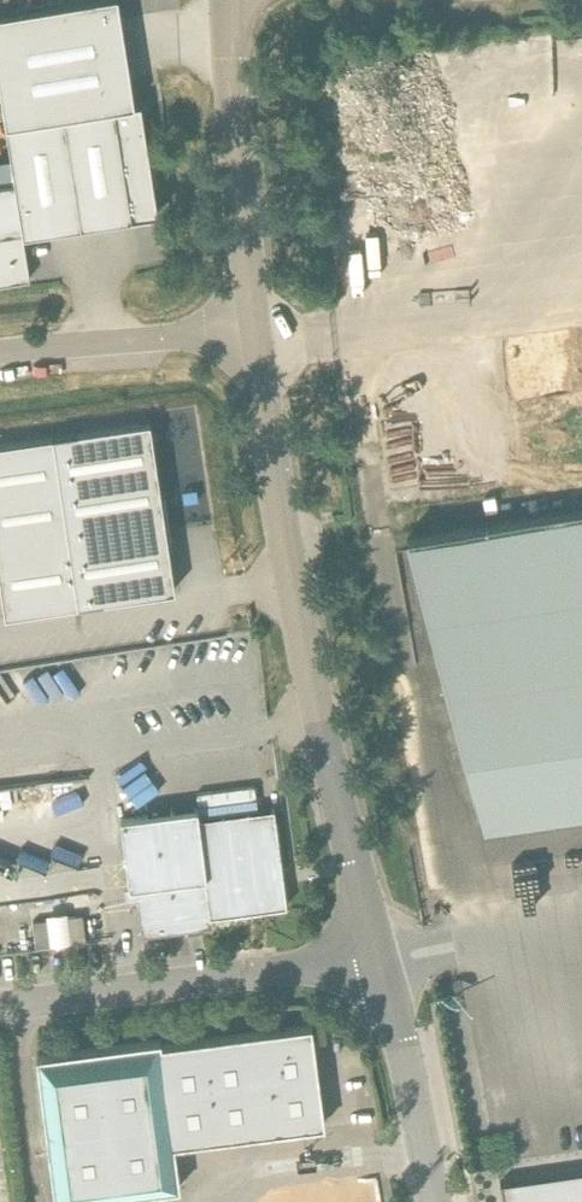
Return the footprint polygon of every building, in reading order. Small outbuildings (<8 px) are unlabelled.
[(0,14),(0,84),(6,124),(73,114),(135,104),(134,102),(127,103),(111,4),(119,3),(118,0),(87,0),(0,14)] [(135,104),(73,114),(89,214),(130,208),(130,213),(155,210),(155,214),(158,213),(141,103),(135,104)] [(73,114),(6,124),(24,234),(26,234),(25,230),(50,226),(49,221),(89,214),(73,114)] [(8,282),(30,279),(15,182),(0,184),(0,283),(8,282)] [(0,444),(0,578),(5,615),(175,590),(150,421),(0,444)] [(407,536),(483,819),(581,805),(581,511),(407,536)] [(287,907),(274,809),(199,819),(198,808),(120,818),(132,902),(138,901),(142,936),(213,927),(212,916),(287,907)] [(83,916),(67,918),(71,943),(86,941),(83,916)] [(48,920),(33,922),(36,948),(51,946),(48,920)] [(273,1031),(161,1045),(161,1040),(37,1057),(56,1201),(72,1201),(180,1188),(174,1144),(323,1125),(314,1048),(312,1026),(273,1031)] [(501,1187),(503,1201),(581,1201),(581,1175),(501,1187)]
